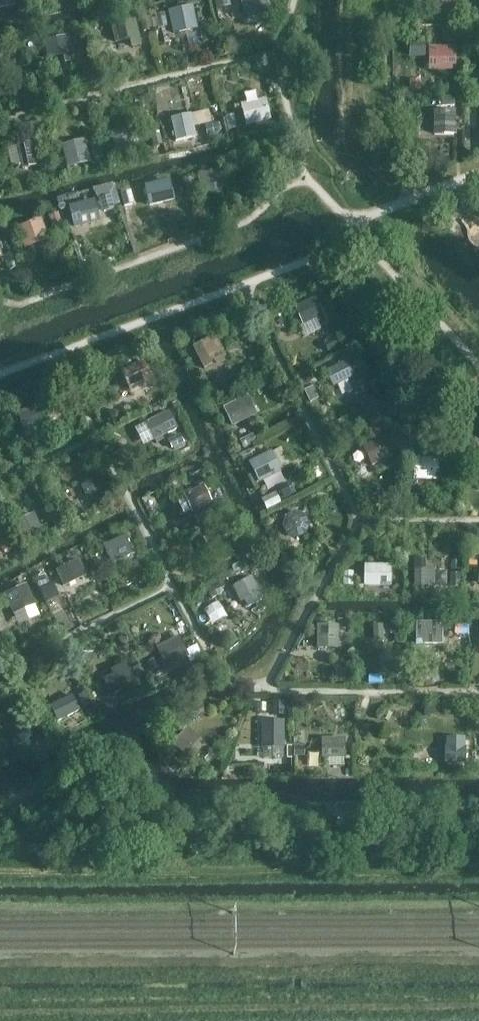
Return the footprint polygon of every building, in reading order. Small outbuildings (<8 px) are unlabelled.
[(232,12),(262,8),(261,0),(230,0),(232,12)] [(176,34),(201,28),(195,3),(169,9),(176,34)] [(94,27),(98,46),(137,37),(133,18),(94,27)] [(411,44),(411,55),(428,55),(427,43),(411,44)] [(430,68),(458,69),(459,44),(430,44),(430,68)] [(242,120),(277,113),(273,94),(238,101),(242,120)] [(437,140),(476,140),(476,108),(437,108),(437,140)] [(175,139),(197,137),(195,113),(173,115),(175,139)] [(111,132),(119,150),(140,140),(132,122),(111,132)] [(65,142),(71,166),(93,161),(87,137),(65,142)] [(20,168),(38,164),(33,141),(15,144),(20,168)] [(219,164),(196,175),(207,196),(230,185),(219,164)] [(146,183),(151,205),(177,199),(173,178),(146,183)] [(129,189),(119,191),(116,181),(97,187),(104,210),(132,202),(129,189)] [(70,203),(97,196),(95,188),(68,195),(70,203)] [(76,226),(101,218),(95,197),(69,206),(76,226)] [(38,219),(13,230),(22,251),(47,239),(38,219)] [(305,299),(287,312),(299,329),(318,316),(305,299)] [(328,369),(335,385),(356,374),(349,359),(328,369)] [(125,368),(134,394),(156,386),(147,360),(125,368)] [(209,409),(220,429),(248,415),(238,395),(209,409)] [(33,400),(13,414),(24,430),(44,416),(33,400)] [(159,407),(135,421),(148,444),(172,431),(159,407)] [(351,447),(362,466),(389,451),(378,432),(351,447)] [(256,478),(281,471),(275,451),(251,457),(256,478)] [(441,455),(417,454),(417,477),(441,478),(441,455)] [(93,480),(71,494),(82,513),(104,500),(93,480)] [(200,518),(216,509),(202,483),(186,492),(200,518)] [(358,556),(358,579),(381,579),(381,556),(358,556)] [(35,573),(42,588),(77,571),(70,557),(35,573)] [(415,585),(436,586),(436,568),(415,567),(415,585)] [(438,585),(459,586),(460,568),(438,567),(438,585)] [(248,607),(267,597),(255,573),(236,583),(248,607)] [(20,623),(42,615),(30,582),(8,590),(20,623)] [(339,650),(338,622),(319,623),(321,651),(339,650)] [(444,623),(419,623),(419,650),(444,650),(444,623)] [(172,636),(149,651),(159,667),(182,653),(172,636)] [(129,662),(103,671),(110,692),(136,683),(129,662)] [(67,692),(39,710),(48,723),(76,705),(67,692)] [(265,745),(287,745),(287,717),(265,717),(265,745)] [(196,758),(207,742),(188,729),(176,745),(196,758)] [(447,755),(468,755),(468,735),(447,735),(447,755)] [(316,744),(317,761),(345,761),(344,744),(316,744)] [(264,746),(264,754),(284,755),(284,747),(264,746)]
